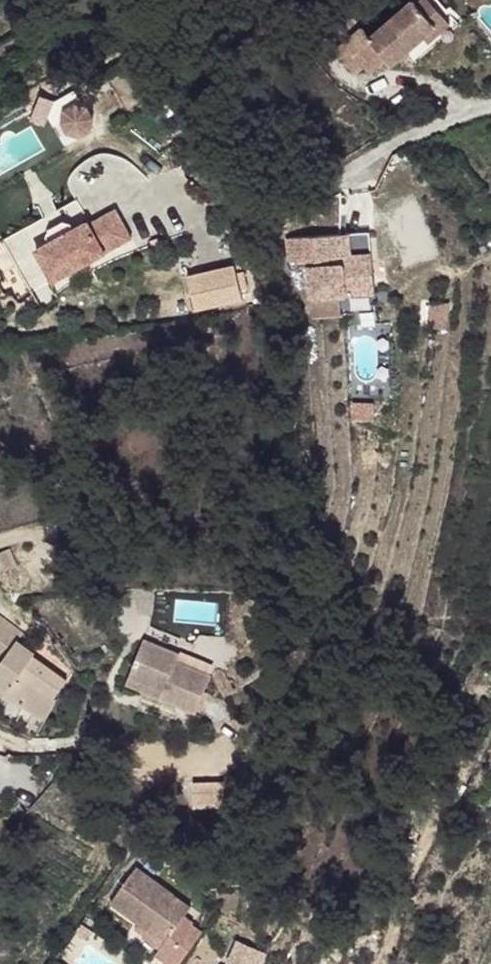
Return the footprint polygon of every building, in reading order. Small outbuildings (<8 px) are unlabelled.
[(340,51),(360,73),(368,66),(384,53),(390,59),(394,66),(411,52),(441,24),(418,0),(416,0),(374,36),(366,27),(340,51)] [(384,53),(368,66),(374,73),(390,59),(384,53)] [(90,136),(93,105),(65,103),(63,134),(90,136)] [(51,236),(39,242),(55,275),(137,235),(121,204),(90,220),(89,215),(75,223),(51,236)] [(49,230),(51,236),(75,223),(72,218),(65,215),(51,223),(49,230)] [(374,242),(293,251),(295,272),(314,272),(317,310),(380,304),(374,242)] [(187,273),(197,310),(247,298),(237,260),(187,273)] [(14,643),(19,634),(0,622),(0,664),(14,643)] [(132,669),(129,676),(166,690),(164,694),(198,708),(205,688),(196,667),(178,659),(179,653),(144,641),(136,658),(141,663),(132,669)] [(0,664),(0,687),(8,692),(6,696),(44,720),(59,699),(56,696),(64,683),(56,678),(59,672),(14,643),(0,664)] [(136,658),(132,669),(141,663),(136,658)] [(212,672),(196,667),(205,688),(212,672)] [(216,678),(226,695),(237,688),(228,671),(224,668),(221,669),(219,670),(217,672),(216,675),(216,678)] [(129,676),(126,688),(161,702),(164,694),(166,690),(129,676)] [(197,801),(215,800),(214,784),(196,784),(197,801)] [(137,877),(113,912),(167,950),(191,915),(137,877)]
